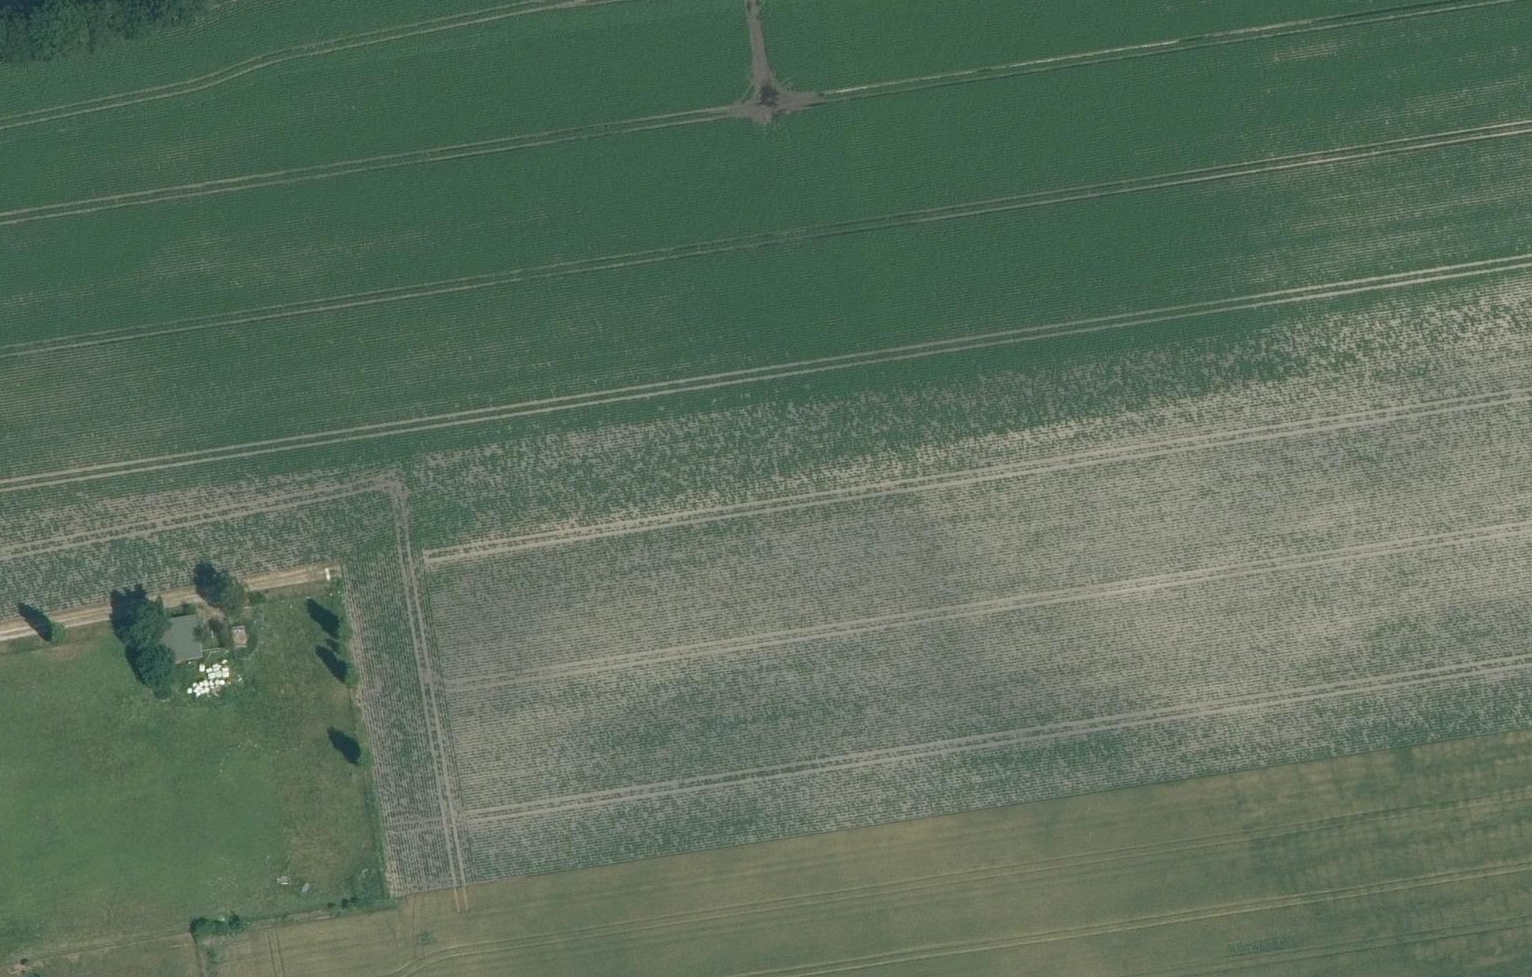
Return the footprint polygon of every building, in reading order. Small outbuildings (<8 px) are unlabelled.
[(195,615),(155,622),(162,665),(202,658),(195,615)]
